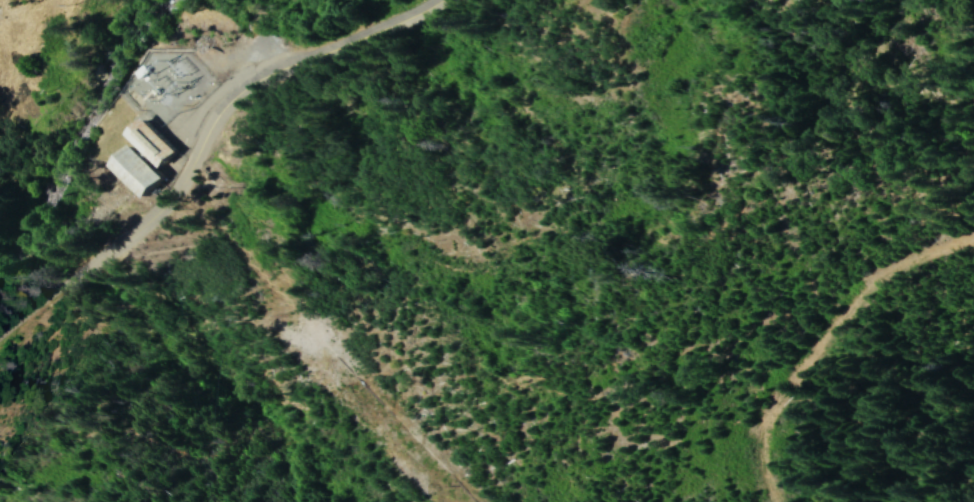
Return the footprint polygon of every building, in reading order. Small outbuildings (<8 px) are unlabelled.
[(103,167),(136,200),(160,181),(152,173),(172,155),(140,122),(122,139),(127,145),(103,167)]
